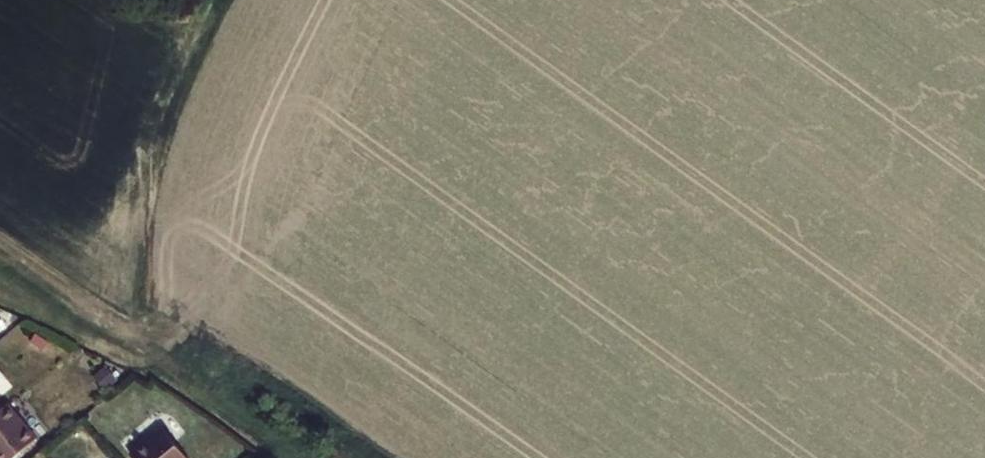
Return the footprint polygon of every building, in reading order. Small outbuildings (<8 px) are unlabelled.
[(0,429),(0,457),(33,457),(43,450),(15,417),(0,429)] [(155,429),(124,456),(125,457),(179,457),(155,429)]
